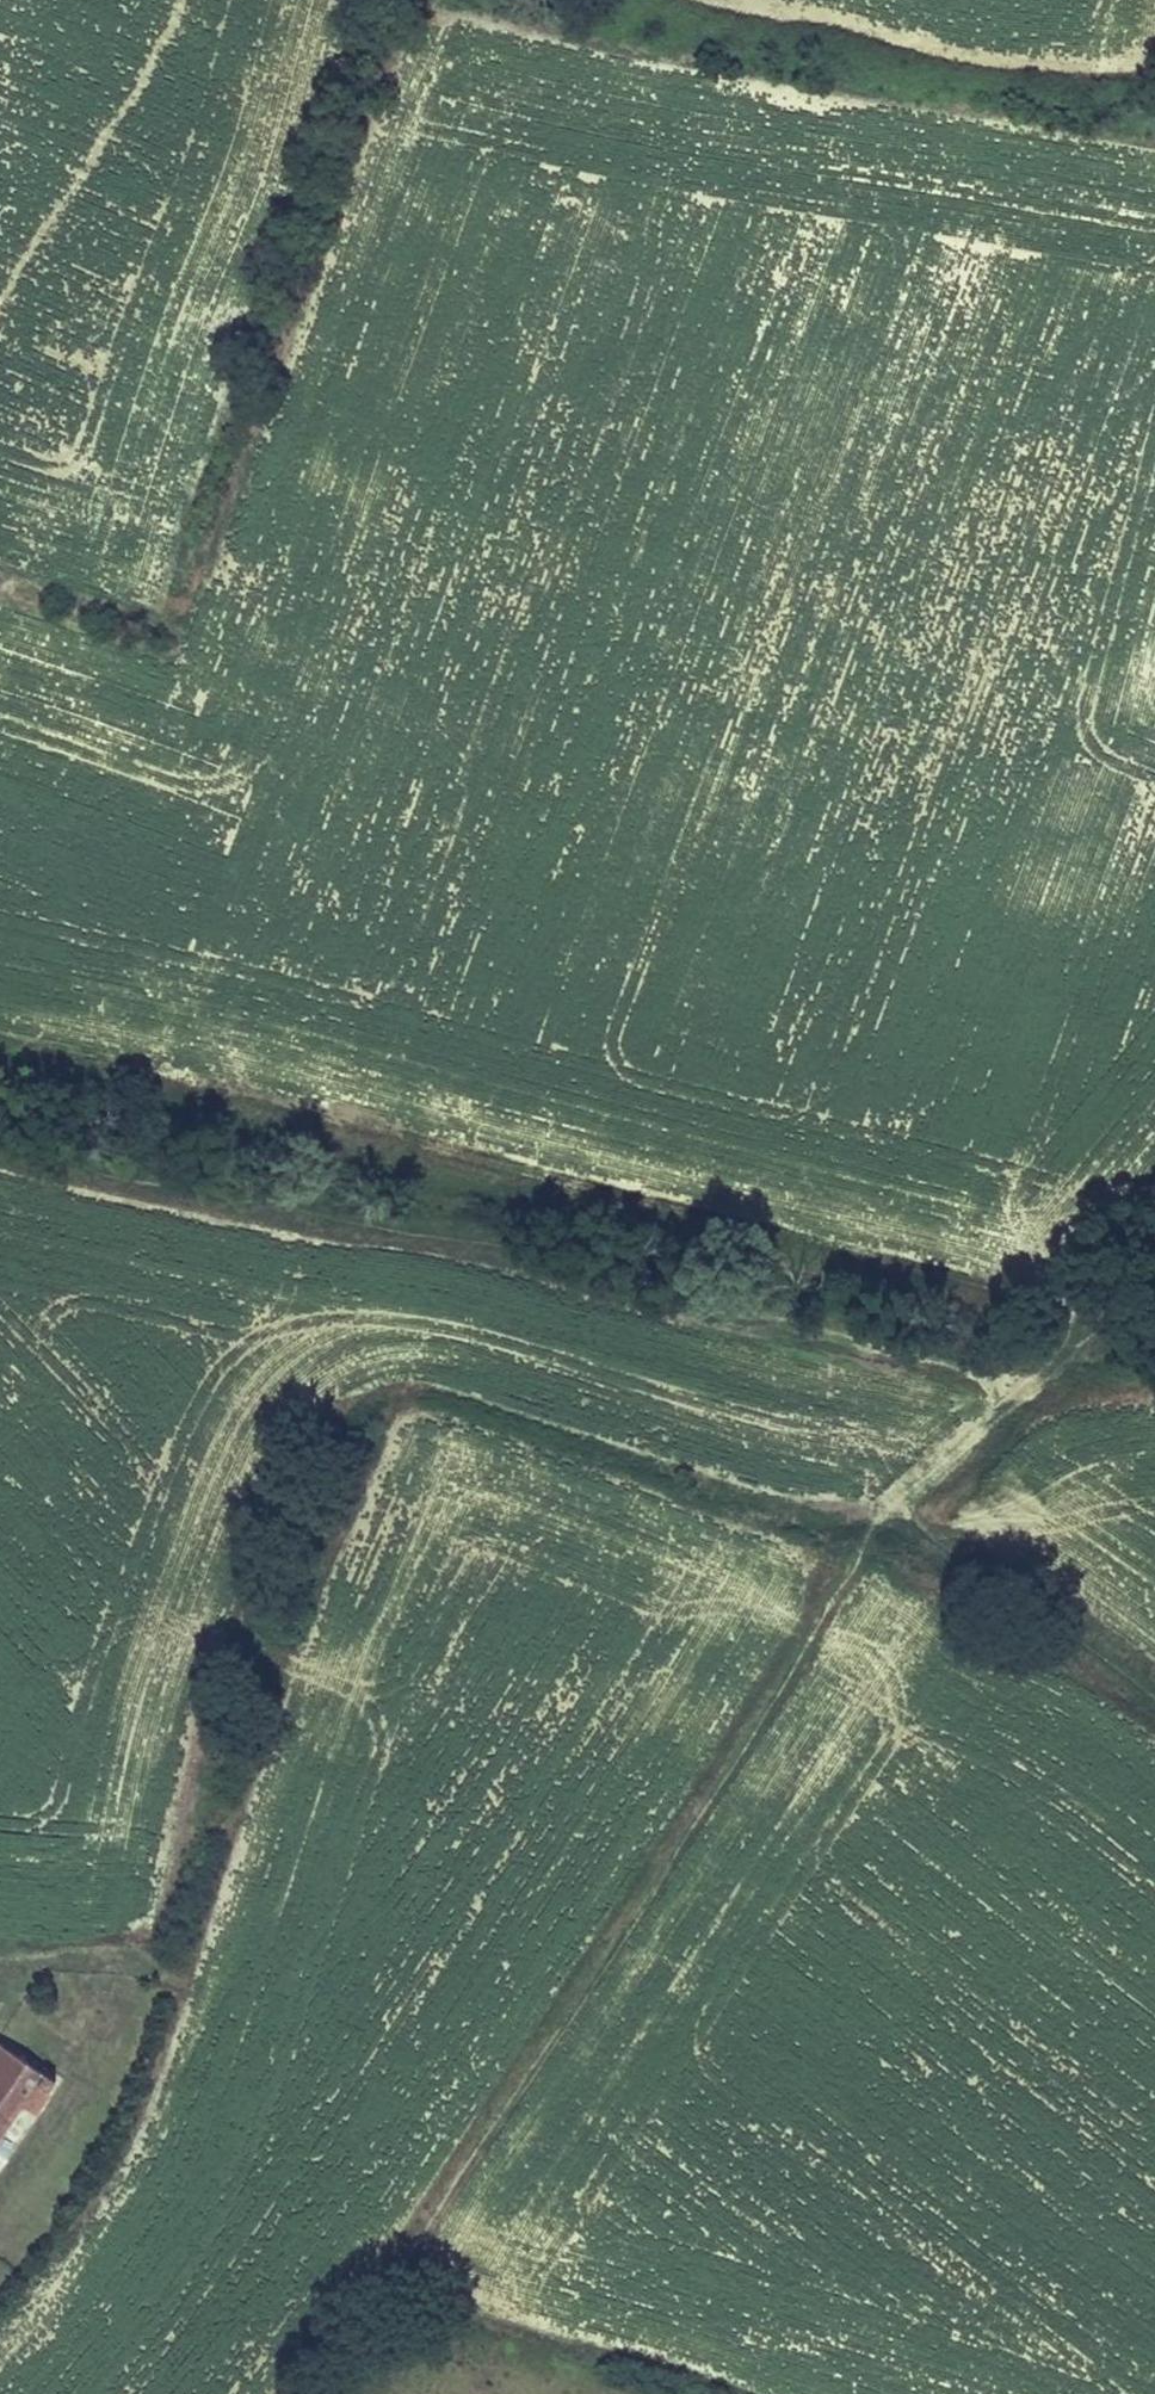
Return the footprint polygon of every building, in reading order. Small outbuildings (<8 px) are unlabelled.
[(0,2043),(0,2168),(59,2084),(0,2043)]
